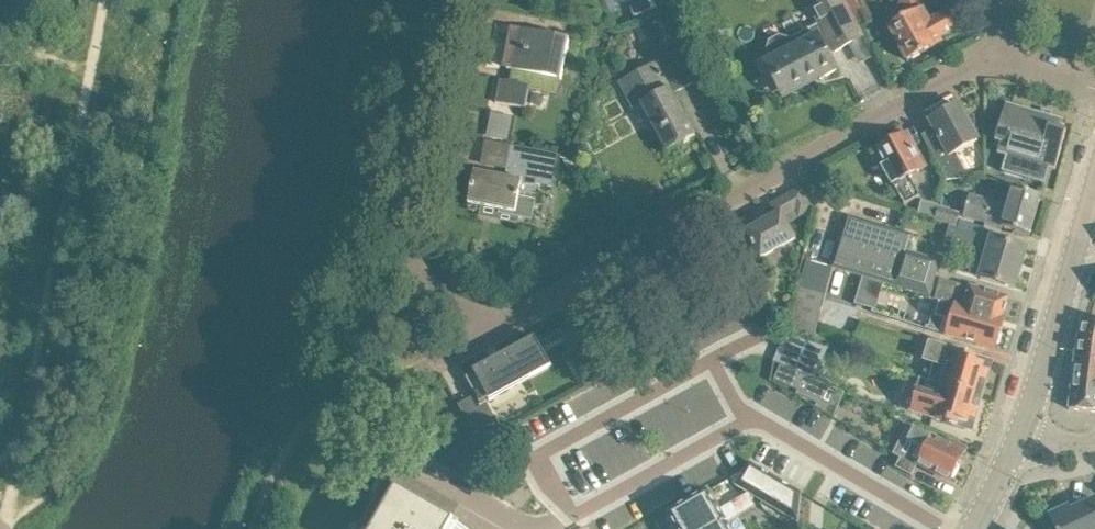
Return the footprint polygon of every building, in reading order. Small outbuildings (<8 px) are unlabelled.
[(630,7),(634,17),(657,8),(654,0),(648,0),(630,7)] [(820,25),(824,32),(813,38),(808,30),(791,39),(780,35),(769,41),(767,51),(772,60),(763,65),(782,99),(837,70),(829,55),(863,37),(843,0),(824,0),(810,8),(820,25)] [(873,20),(862,0),(846,0),(861,27),(873,20)] [(929,21),(928,22),(916,0),(900,0),(902,4),(882,14),(908,61),(934,47),(932,42),(958,28),(948,11),(929,21)] [(500,79),(495,102),(526,108),(530,89),(557,95),(560,79),(561,79),(569,39),(515,28),(515,30),(512,29),(504,66),(507,67),(507,69),(514,70),(512,79),(512,82),(500,79)] [(701,80),(690,60),(683,48),(655,63),(620,82),(635,110),(642,106),(667,152),(695,137),(673,95),(701,80)] [(1064,120),(1006,103),(995,141),(1000,143),(997,153),(1006,156),(1001,171),(1045,184),(1049,168),(1055,170),(1066,132),(1061,130),(1064,120)] [(973,132),(976,131),(975,115),(964,115),(958,105),(930,120),(934,128),(922,135),(946,179),(969,177),(955,153),(977,141),(973,132)] [(923,168),(915,153),(905,134),(878,148),(887,165),(882,167),(892,185),(893,184),(905,205),(920,196),(909,176),(923,168)] [(537,184),(550,187),(552,187),(558,155),(533,150),(511,146),(507,169),(511,170),(510,178),(474,171),(468,203),(499,209),(498,214),(532,221),(537,195),(535,195),(537,184)] [(746,231),(757,250),(761,258),(796,238),(787,223),(812,209),(800,188),(771,204),(777,214),(769,218),(764,209),(752,215),(757,224),(746,231)] [(1041,196),(1020,190),(1013,188),(1008,206),(970,195),(964,216),(986,223),(1029,235),(1041,196)] [(960,213),(940,207),(936,220),(956,226),(959,215),(960,213)] [(847,214),(838,243),(937,272),(940,261),(911,252),(916,234),(847,214)] [(956,226),(955,229),(969,233),(982,237),(986,223),(964,216),(959,215),(956,226)] [(1026,248),(1005,242),(991,238),(991,239),(982,237),(969,233),(955,229),(950,227),(945,241),(987,253),(979,278),(1014,288),(1026,248)] [(883,284),(930,298),(937,272),(838,243),(832,265),(808,258),(806,263),(848,274),(863,278),(883,284)] [(806,263),(796,300),(823,308),(830,282),(845,287),(848,274),(806,263)] [(863,278),(854,305),(875,311),(883,284),(863,278)] [(941,279),(935,299),(940,300),(985,314),(986,311),(1003,316),(1008,298),(969,287),(941,279)] [(816,334),(823,308),(796,300),(789,326),(799,328),(798,334),(809,337),(810,332),(816,334)] [(985,314),(940,300),(935,314),(949,319),(945,334),(996,349),(1005,317),(1003,316),(986,311),(985,314)] [(1082,318),(1076,343),(1074,359),(1094,361),(1094,320),(1082,318)] [(785,334),(780,345),(801,354),(794,372),(815,381),(828,349),(785,334)] [(489,400),(551,367),(535,337),(473,370),(474,373),(466,377),(480,403),(488,398),(489,400)] [(986,359),(965,353),(952,349),(952,350),(930,344),(925,361),(934,364),(929,381),(982,396),(990,371),(983,369),(986,359)] [(1069,409),(1094,412),(1094,361),(1074,359),(1069,409)] [(780,366),(774,380),(798,390),(796,395),(820,405),(828,386),(815,381),(794,372),(780,366)] [(975,421),(982,396),(929,381),(922,378),(912,412),(933,418),(932,419),(966,429),(968,419),(975,421)] [(485,421),(471,428),(479,442),(492,434),(485,421)] [(917,463),(946,478),(950,481),(962,460),(954,455),(958,448),(950,443),(949,445),(909,424),(901,438),(924,450),(917,463)] [(743,473),(731,479),(735,486),(747,493),(760,470),(751,464),(751,463),(749,462),(748,464),(743,473)] [(749,494),(747,497),(750,499),(751,501),(757,498),(770,475),(760,470),(747,493),(748,494),(749,494)] [(757,498),(751,501),(755,508),(763,502),(767,504),(781,482),(770,475),(757,498)] [(781,482),(767,504),(777,510),(791,487),(781,482)] [(453,524),(454,523),(451,522),(407,497),(406,496),(388,486),(387,485),(386,485),(361,528),(461,528),(453,524)] [(791,487),(777,510),(797,522),(801,494),(801,493),(800,492),(800,493),(791,487)] [(667,516),(675,528),(718,528),(726,525),(727,524),(739,517),(732,505),(719,513),(718,512),(718,511),(708,495),(707,493),(705,494),(669,515),(667,516)] [(1069,511),(1068,507),(1050,515),(1056,528),(1094,528),(1094,499),(1069,511)]
